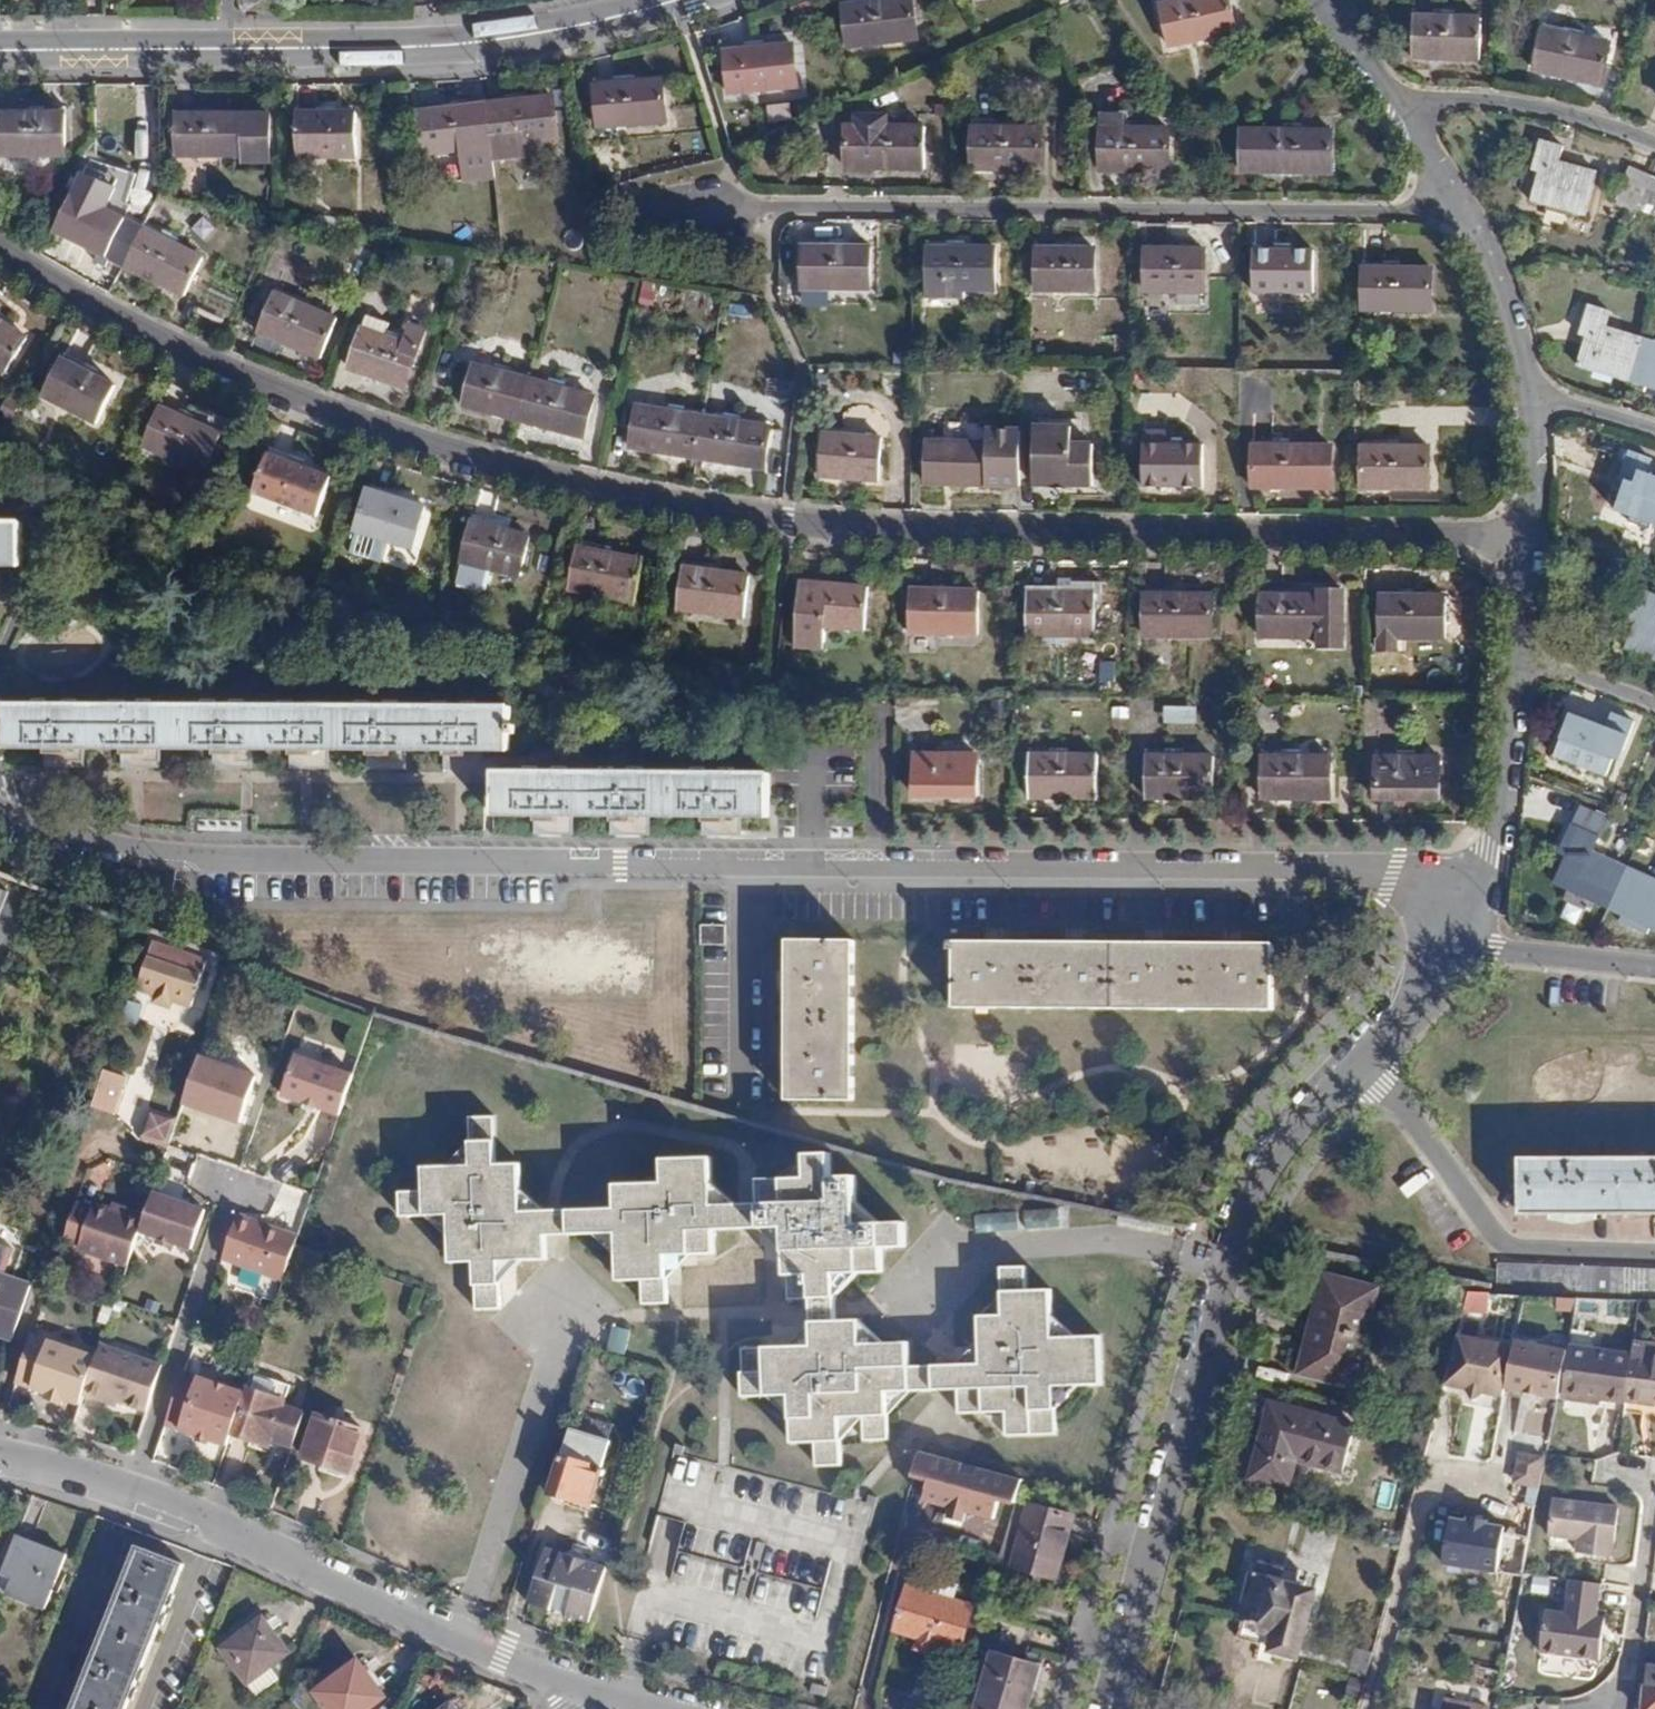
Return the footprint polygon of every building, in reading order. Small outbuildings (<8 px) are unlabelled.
[(263,0),(237,0),(236,3),(259,12),(263,0)] [(1152,2),(1158,40),(1222,30),(1219,0),(1163,0),(1152,2)] [(911,3),(846,8),(849,47),(914,41),(911,3)] [(1479,22),(1413,19),(1412,57),(1478,62),(1479,22)] [(1615,48),(1551,35),(1544,73),(1608,86),(1615,48)] [(790,48),(724,54),(728,92),(794,86),(790,48)] [(657,81),(592,89),(597,127),(661,120),(657,81)] [(549,98),(485,106),(490,144),(554,136),(549,98)] [(485,106),(418,114),(423,152),(458,148),(462,182),(494,178),(490,144),(485,106)] [(71,113),(6,112),(6,151),(71,152),(71,113)] [(362,114),(297,113),(297,152),(362,153),(362,114)] [(276,114),(176,114),(176,151),(276,153),(276,114)] [(1330,127),(1241,129),(1241,170),(1331,169),(1330,127)] [(923,129),(859,129),(859,167),(923,168),(923,129)] [(1037,130),(971,129),(971,168),(1037,168),(1037,130)] [(1167,130),(1102,130),(1101,170),(1167,169),(1167,130)] [(1560,156),(1540,152),(1535,180),(1541,181),(1535,209),(1590,220),(1599,177),(1558,168),(1560,156)] [(1648,182),(1629,174),(1616,206),(1634,213),(1648,182)] [(125,265),(142,231),(107,213),(117,193),(86,177),(59,232),(125,265)] [(1648,182),(1634,213),(1654,222),(1654,185),(1648,182)] [(200,261),(142,231),(125,265),(183,294),(200,261)] [(862,248),(795,247),(795,286),(861,287),(862,248)] [(991,249),(925,248),(925,287),(991,288),(991,249)] [(1102,249),(1035,248),(1034,287),(1101,288),(1102,249)] [(1210,249),(1143,248),(1142,288),(1210,289),(1210,249)] [(1318,251),(1253,250),(1252,289),(1318,289),(1318,251)] [(1428,266),(1363,265),(1362,303),(1427,305),(1428,266)] [(325,319),(265,293),(250,329),(310,355),(325,319)] [(1628,382),(1642,337),(1603,325),(1607,312),(1589,306),(1580,335),(1584,337),(1575,366),(1628,382)] [(0,319),(0,364),(4,367),(25,334),(0,319)] [(401,343),(360,329),(347,368),(403,388),(422,330),(407,325),(401,343)] [(1642,337),(1628,382),(1654,390),(1654,341),(1642,337)] [(124,386),(66,356),(48,390),(106,421),(124,386)] [(519,418),(528,380),(464,363),(455,402),(519,418)] [(593,395),(528,380),(519,418),(583,434),(593,395)] [(224,430),(164,403),(148,440),(207,466),(224,430)] [(698,458),(705,420),(639,409),(633,447),(698,458)] [(769,431),(705,420),(698,458),(763,468),(769,431)] [(1071,424),(1033,424),(1033,485),(1093,485),(1093,443),(1071,443),(1071,424)] [(988,446),(924,445),(924,484),(1019,486),(1019,432),(989,432),(988,446)] [(879,443),(815,437),(811,475),(875,482),(879,443)] [(1163,442),(1141,441),(1141,486),(1208,486),(1208,448),(1163,447),(1163,442)] [(1334,448),(1250,447),(1250,486),(1334,487),(1334,448)] [(1426,449),(1360,448),(1359,487),(1425,488),(1426,449)] [(335,473),(273,450),(259,486),(321,509),(335,473)] [(1632,454),(1620,480),(1627,482),(1617,509),(1654,522),(1654,474),(1647,472),(1652,459),(1632,454)] [(434,507),(372,486),(360,522),(422,542),(434,507)] [(538,535),(474,518),(464,554),(529,571),(538,535)] [(0,525),(0,567),(22,567),(22,525),(0,525)] [(642,557),(578,543),(570,580),(634,594),(642,557)] [(749,575),(683,566),(676,602),(743,612),(749,575)] [(866,583),(801,578),(795,638),(824,640),(826,619),(863,622),(866,583)] [(1071,581),(1025,581),(1025,628),(1092,629),(1092,579),(1071,579),(1071,581)] [(1327,592),(1261,592),(1261,630),(1326,630),(1326,643),(1350,643),(1351,588),(1327,588),(1327,592)] [(975,590),(909,589),(909,626),(975,627),(975,590)] [(1210,592),(1142,591),(1142,629),(1209,630),(1210,592)] [(1444,594),(1377,593),(1376,644),(1396,644),(1397,631),(1444,632),(1444,594)] [(1113,650),(1093,650),(1093,662),(1113,662),(1113,650)] [(511,727),(511,710),(3,706),(3,749),(42,749),(42,756),(62,756),(62,750),(125,750),(125,757),(145,757),(145,750),(214,751),(214,757),(235,757),(235,751),(290,751),(290,758),(310,758),(310,751),(370,752),(370,759),(390,759),(390,752),(447,752),(447,759),(467,759),(467,752),(511,752),(511,737),(516,737),(516,727),(511,727)] [(1196,724),(1196,707),(1163,707),(1164,725),(1196,724)] [(1614,725),(1577,710),(1561,753),(1609,772),(1620,743),(1626,745),(1635,721),(1618,715),(1614,725)] [(974,754),(907,753),(907,790),(974,791),(974,754)] [(1090,754),(1024,754),(1024,791),(1090,792),(1090,754)] [(1207,755),(1141,754),(1140,792),(1207,793),(1207,755)] [(1324,756),(1259,755),(1258,793),(1324,794),(1324,756)] [(1441,757),(1374,756),(1373,794),(1440,795),(1441,757)] [(769,778),(494,775),(494,817),(538,818),(538,823),(542,823),(557,824),(557,818),(614,818),(614,824),(618,824),(632,824),(633,819),(703,819),(703,825),(708,825),(725,825),(725,820),(768,820),(769,778)] [(1582,812),(1577,824),(1602,836),(1607,824),(1582,812)] [(1602,836),(1577,824),(1565,850),(1574,854),(1568,869),(1618,893),(1636,853),(1602,836)] [(1636,853),(1618,893),(1654,912),(1654,862),(1636,853)] [(850,927),(783,925),(783,1087),(849,1088),(850,927)] [(194,954),(150,938),(144,955),(151,957),(138,992),(191,1011),(207,968),(191,962),(194,954)] [(1268,943),(948,944),(949,1008),(1269,1009),(1268,943)] [(268,981),(242,971),(238,979),(264,989),(268,981)] [(257,1075),(200,1055),(183,1102),(240,1122),(257,1075)] [(353,1082),(297,1063),(282,1104),(339,1124),(353,1082)] [(126,1079),(105,1070),(91,1108),(113,1116),(126,1079)] [(167,1149),(177,1120),(150,1110),(140,1139),(167,1149)] [(497,1120),(473,1120),(475,1168),(427,1169),(427,1194),(403,1194),(403,1218),(453,1216),(454,1263),(479,1262),(481,1310),(503,1309),(501,1261),(548,1260),(548,1212),(524,1213),(523,1167),(498,1167),(497,1120)] [(834,1155),(808,1156),(810,1180),(763,1182),(765,1229),(790,1228),(791,1300),(838,1298),(837,1277),(885,1276),(884,1251),(907,1250),(905,1224),(860,1227),(858,1179),(835,1180),(834,1155)] [(1520,1158),(1520,1215),(1654,1214),(1654,1158),(1520,1158)] [(620,1210),(574,1211),(574,1236),(622,1234),(623,1280),(646,1280),(647,1304),(671,1304),(670,1256),(718,1254),(717,1230),(739,1230),(738,1206),(717,1207),(715,1160),(667,1162),(667,1185),(620,1186),(620,1210)] [(152,1196),(144,1215),(138,1236),(192,1254),(203,1213),(152,1196)] [(124,1216),(93,1206),(77,1250),(126,1266),(138,1236),(144,1215),(126,1210),(124,1216)] [(1059,1227),(1059,1210),(1023,1211),(1024,1228),(1059,1227)] [(975,1216),(976,1231),(1018,1228),(1017,1212),(975,1216)] [(300,1239),(238,1218),(221,1262),(284,1283),(300,1239)] [(785,1298),(784,1232),(765,1232),(766,1307),(773,1307),(773,1298),(785,1298)] [(0,1243),(0,1333),(12,1338),(30,1284),(4,1275),(13,1247),(0,1243)] [(1497,1267),(1496,1294),(1654,1300),(1654,1272),(1497,1267)] [(981,1366),(959,1367),(960,1413),(1007,1412),(1008,1436),(1054,1435),(1053,1387),(1100,1386),(1099,1337),(1051,1339),(1050,1292),(1026,1293),(1025,1269),(1003,1270),(1003,1316),(980,1318),(981,1366)] [(1314,1325),(1367,1338),(1381,1287),(1326,1274),(1314,1325)] [(1487,1314),(1489,1296),(1469,1293),(1467,1311),(1487,1314)] [(981,1315),(1000,1314),(1000,1296),(980,1297),(981,1315)] [(770,1319),(769,1345),(809,1346),(810,1320),(770,1319)] [(862,1321),(815,1324),(815,1348),(743,1351),(743,1396),(793,1395),(793,1442),(818,1441),(819,1464),(842,1463),(842,1418),(866,1417),(867,1439),(890,1439),(890,1393),(933,1392),(932,1368),(910,1368),(910,1345),(864,1346),(862,1321)] [(1367,1338),(1314,1325),(1301,1375),(1354,1388),(1367,1338)] [(613,1326),(607,1350),(624,1355),(631,1331),(613,1326)] [(95,1357),(30,1337),(14,1384),(47,1395),(45,1401),(62,1406),(64,1400),(78,1405),(82,1393),(95,1357)] [(1500,1402),(1501,1393),(1510,1353),(1454,1341),(1450,1359),(1441,1390),(1463,1394),(1469,1407),(1482,1399),(1500,1402)] [(100,1342),(95,1357),(82,1393),(98,1398),(99,1395),(143,1410),(159,1363),(100,1342)] [(1620,1408),(1620,1405),(1627,1359),(1582,1353),(1583,1345),(1565,1342),(1556,1399),(1620,1408)] [(1560,1356),(1511,1346),(1510,1353),(1501,1393),(1551,1403),(1560,1356)] [(1654,1410),(1654,1363),(1651,1363),(1652,1349),(1629,1346),(1627,1359),(1620,1405),(1654,1410)] [(243,1397),(180,1374),(161,1426),(225,1448),(243,1397)] [(276,1383),(254,1376),(236,1434),(267,1447),(269,1440),(293,1447),(306,1411),(271,1398),(276,1383)] [(1354,1425),(1268,1404),(1250,1479),(1287,1489),(1295,1459),(1342,1472),(1354,1425)] [(361,1431),(315,1416),(301,1457),(346,1473),(361,1431)] [(609,1439),(571,1426),(550,1490),(588,1504),(609,1439)] [(1536,1488),(1541,1457),(1517,1453),(1512,1483),(1536,1488)] [(1021,1482),(918,1454),(912,1477),(936,1485),(931,1501),(994,1517),(998,1500),(1014,1504),(1021,1482)] [(1614,1509),(1548,1501),(1544,1536),(1572,1540),(1570,1553),(1607,1558),(1614,1509)] [(1071,1516),(1029,1504),(1011,1564),(1052,1577),(1071,1516)] [(1499,1544),(1444,1535),(1438,1581),(1492,1589),(1499,1544)] [(15,1537),(0,1574),(0,1593),(43,1610),(64,1556),(15,1537)] [(127,1545),(62,1708),(124,1708),(181,1566),(127,1545)] [(570,1555),(546,1548),(528,1607),(588,1625),(606,1566),(586,1561),(584,1553),(573,1550),(570,1555)] [(1281,1587),(1254,1579),(1239,1633),(1260,1639),(1258,1646),(1272,1650),(1270,1656),(1275,1658),(1274,1662),(1289,1666),(1291,1661),(1296,1663),(1312,1603),(1279,1594),(1281,1587)] [(1594,1616),(1598,1585),(1566,1580),(1563,1612),(1542,1611),(1534,1653),(1598,1663),(1603,1618),(1594,1616)] [(972,1608),(905,1588),(893,1630),(916,1639),(914,1648),(931,1654),(934,1644),(959,1652),(972,1608)] [(287,1657),(261,1622),(221,1651),(247,1687),(287,1657)] [(972,1647),(952,1708),(1025,1708),(1038,1667),(972,1647)] [(311,1692),(324,1708),(364,1708),(384,1695),(358,1658),(311,1692)] [(1645,1667),(1640,1708),(1654,1708),(1654,1669),(1645,1667)] [(1487,1706),(1444,1698),(1442,1708),(1486,1708),(1487,1706)]
